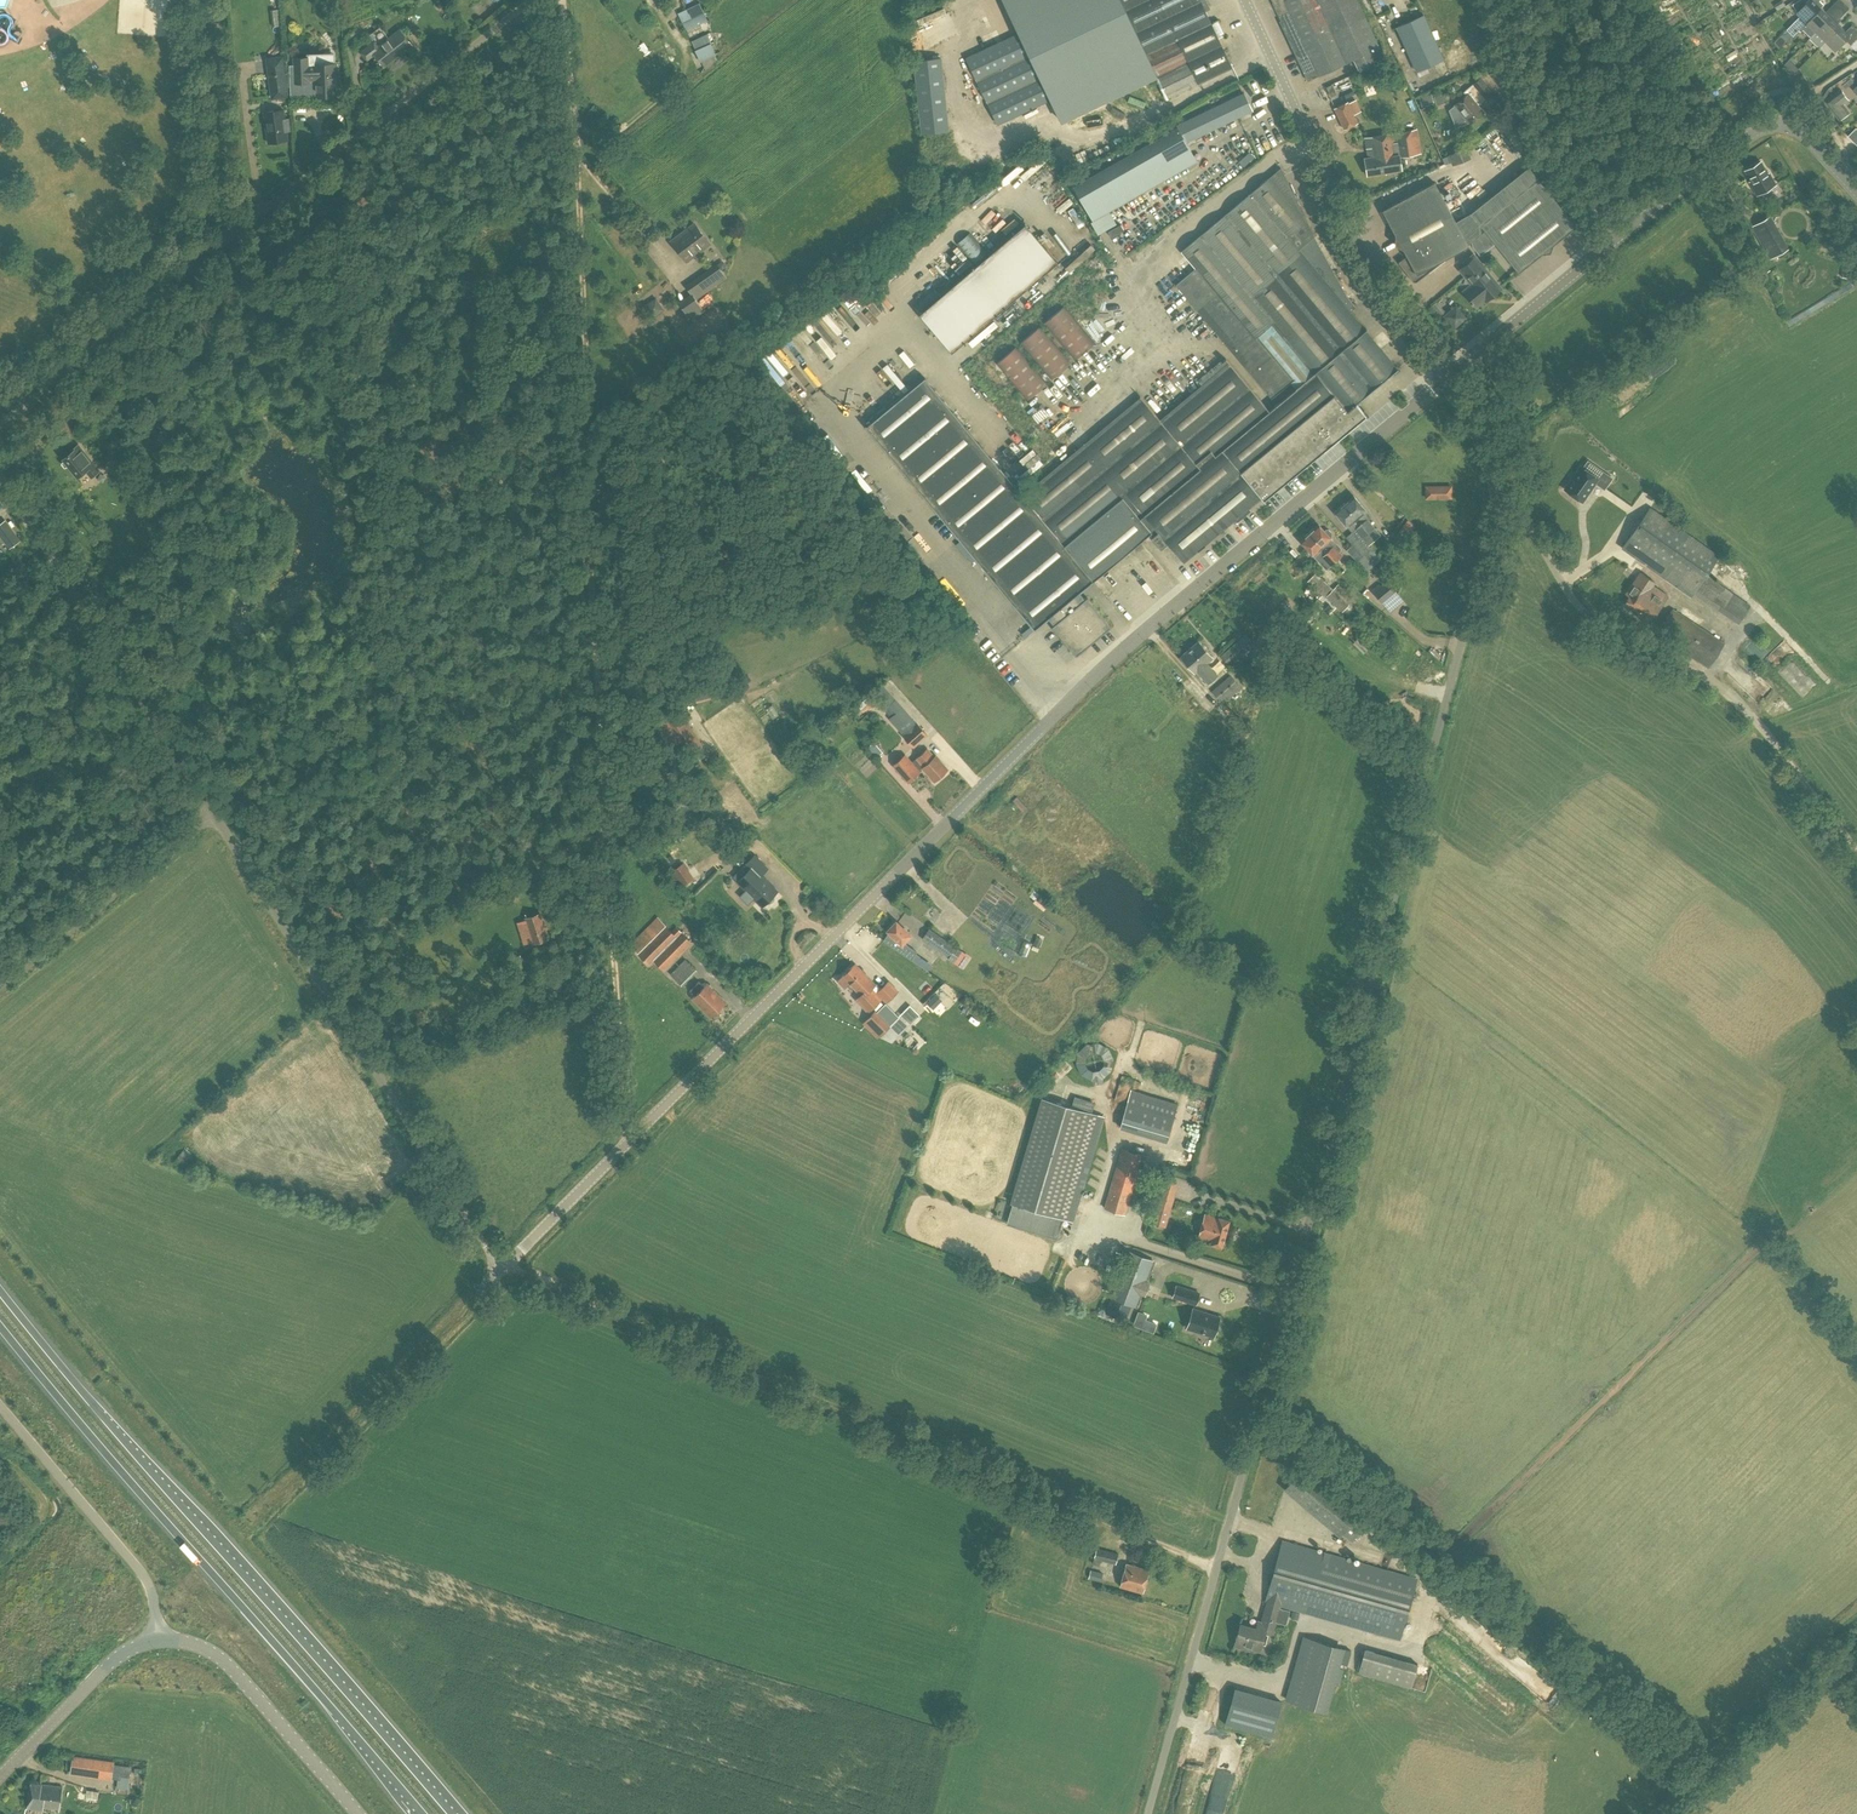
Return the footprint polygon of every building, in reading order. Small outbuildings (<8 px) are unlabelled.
[(967,58),(998,124),(1044,102),(1060,135),(1162,86),(1168,98),(1232,67),(1205,11),(1211,8),(1207,0),(996,0),(1013,35),(967,58)] [(1281,20),(1280,21),(1308,81),(1319,76),(1353,60),(1359,71),(1386,59),(1358,0),(1272,0),(1281,20)] [(1787,29),(1794,36),(1800,30),(1822,7),(1825,5),(1820,0),(1799,0),(1793,4),(1798,13),(1799,14),(1800,16),(1787,29)] [(1845,4),(1841,0),(1838,0),(1826,11),(1822,7),(1800,30),(1802,31),(1804,29),(1812,37),(1817,31),(1817,32),(1845,4)] [(686,30),(701,23),(707,20),(706,19),(704,14),(699,3),(687,9),(678,13),(686,30)] [(1825,43),(1841,26),(1837,22),(1850,8),(1845,4),(1817,32),(1817,31),(1812,37),(1810,38),(1820,48),(1825,43)] [(1417,71),(1443,59),(1423,15),(1397,27),(1417,71)] [(959,21),(923,38),(928,48),(964,32),(959,21)] [(1825,43),(1827,44),(1828,43),(1836,51),(1846,40),(1856,50),(1856,29),(1853,25),(1846,31),(1841,26),(1825,43)] [(385,66),(412,45),(400,30),(380,46),(374,40),(359,52),(367,61),(375,55),(385,66)] [(671,66),(681,58),(672,46),(666,39),(656,47),(671,66)] [(726,47),(729,53),(738,48),(734,42),(726,47)] [(711,44),(695,50),(695,51),(700,61),(701,61),(713,55),(716,54),(711,44)] [(271,100),(290,97),(284,55),(266,58),(271,100)] [(293,57),(294,84),(312,83),(312,80),(316,80),(316,96),(337,95),(337,86),(338,86),(338,76),(336,76),(336,64),(315,64),(311,65),(310,56),(293,57)] [(921,133),(949,130),(942,57),(913,60),(921,133)] [(1489,73),(1500,86),(1508,80),(1497,66),(1489,73)] [(1486,100),(1495,93),(1481,77),(1463,91),(1464,96),(1454,104),(1455,105),(1449,110),(1456,128),(1469,122),(1470,124),(1484,112),(1478,105),(1485,99),(1486,100)] [(1826,100),(1830,106),(1841,119),(1850,112),(1843,104),(1849,100),(1840,89),(1828,99),(1826,100)] [(1187,141),(1252,110),(1244,93),(1228,101),(1212,109),(1179,124),(1187,141)] [(1422,106),(1434,102),(1431,93),(1419,97),(1422,106)] [(1494,112),(1506,106),(1502,97),(1490,104),(1494,112)] [(1344,130),(1359,123),(1348,101),(1334,108),(1344,130)] [(284,110),(265,112),(268,142),(287,140),(286,131),(291,131),(289,118),(285,118),(284,110)] [(1098,234),(1116,223),(1109,211),(1197,161),(1178,128),(1073,186),(1092,221),(1090,222),(1098,234)] [(1856,128),(1848,136),(1856,144),(1856,128)] [(1367,176),(1402,170),(1400,156),(1421,153),(1417,129),(1365,138),(1368,157),(1364,158),(1367,176)] [(1467,147),(1448,155),(1452,165),(1471,158),(1467,147)] [(1243,167),(1249,162),(1244,157),(1239,162),(1243,167)] [(1767,173),(1760,161),(1745,170),(1752,182),(1750,183),(1756,194),(1776,183),(1769,172),(1767,173)] [(1035,175),(1041,182),(1056,170),(1050,163),(1035,175)] [(1398,368),(1350,311),(1356,307),(1349,298),(1314,236),(1315,236),(1281,167),(1181,251),(1195,268),(1176,285),(1271,398),(1290,383),(1295,389),(1269,411),(1229,362),(1160,419),(1141,396),(1022,495),(1093,581),(1156,529),(1183,562),(1235,519),(1237,522),(1251,511),(1248,507),(1261,497),(1264,500),(1366,416),(1356,404),(1393,373),(1394,375),(1401,370),(1399,367),(1398,368)] [(1538,178),(1505,205),(1502,200),(1479,219),(1482,223),(1481,224),(1471,212),(1455,221),(1435,182),(1382,210),(1396,235),(1395,245),(1403,249),(1407,256),(1398,262),(1412,281),(1413,282),(1415,282),(1416,282),(1417,282),(1418,281),(1451,256),(1469,246),(1468,243),(1471,241),(1472,246),(1480,256),(1496,243),(1520,272),(1576,226),(1538,178)] [(974,198),(963,206),(967,211),(978,203),(974,198)] [(1083,229),(1089,226),(1075,200),(1061,207),(1065,215),(1070,213),(1073,218),(1076,216),(1083,229)] [(1789,248),(1775,224),(1770,215),(1751,226),(1756,234),(1770,259),(1789,248)] [(686,260),(709,242),(695,224),(672,242),(686,260)] [(952,352),(1058,262),(1025,224),(919,314),(952,352)] [(1108,231),(1111,237),(1124,230),(1120,224),(1108,231)] [(975,265),(988,254),(969,232),(956,243),(975,265)] [(1750,251),(1758,264),(1764,260),(1757,247),(1750,251)] [(1485,301),(1502,288),(1476,256),(1477,256),(1474,252),(1462,262),(1465,265),(1459,270),(1471,284),(1463,291),(1476,307),(1485,300),(1485,301)] [(696,299),(727,278),(717,263),(685,285),(690,293),(678,302),(691,321),(705,311),(696,299)] [(652,318),(664,309),(656,297),(644,306),(652,318)] [(1075,360),(1095,343),(1064,306),(1044,323),(1075,360)] [(1455,325),(1465,317),(1456,307),(1446,315),(1455,325)] [(1439,319),(1446,313),(1443,309),(1436,315),(1439,319)] [(1112,314),(1099,323),(1111,339),(1124,330),(1112,314)] [(1051,380),(1071,363),(1040,326),(1020,343),(1051,380)] [(1027,400),(1048,383),(1016,346),(996,363),(1027,400)] [(1094,361),(1082,368),(1088,378),(1100,371),(1094,361)] [(1093,581),(1022,495),(1015,487),(1019,483),(1012,475),(1008,478),(925,378),(867,427),(1035,629),(1049,618),(1053,623),(1051,625),(1076,655),(1111,626),(1087,596),(1085,598),(1080,592),(1093,581)] [(1020,458),(1026,450),(1016,441),(1009,449),(1020,458)] [(100,471),(78,444),(71,450),(72,452),(63,458),(65,460),(63,463),(66,466),(69,465),(78,477),(87,470),(92,477),(100,471)] [(1603,471),(1602,471),(1588,461),(1583,468),(1581,466),(1565,489),(1567,490),(1582,501),(1594,483),(1603,471)] [(1452,499),(1452,485),(1425,485),(1425,499),(1452,499)] [(1347,526),(1352,532),(1356,529),(1362,537),(1375,527),(1368,519),(1371,517),(1366,510),(1354,495),(1335,512),(1347,526)] [(1638,525),(1621,549),(1675,586),(1678,583),(1693,593),(1706,575),(1718,556),(1648,509),(1638,525)] [(21,540),(6,519),(0,524),(0,534),(10,548),(21,540)] [(1309,532),(1336,561),(1342,555),(1339,552),(1341,550),(1341,547),(1332,538),(1331,537),(1332,535),(1332,533),(1329,529),(1326,529),(1325,530),(1319,524),(1315,529),(1312,529),(1309,532)] [(1330,566),(1336,561),(1309,532),(1305,536),(1305,538),(1301,542),(1314,556),(1319,561),(1322,558),(1330,566)] [(1346,537),(1362,557),(1365,554),(1368,552),(1352,532),(1346,537)] [(1161,550),(1168,545),(1158,533),(1151,538),(1161,550)] [(1365,554),(1362,557),(1358,560),(1368,570),(1374,565),(1365,554)] [(1729,565),(1739,571),(1743,565),(1733,558),(1729,565)] [(1333,589),(1316,573),(1307,581),(1325,597),(1326,597),(1342,612),(1343,611),(1351,618),(1357,611),(1352,606),(1357,601),(1351,596),(1338,584),(1333,589)] [(1397,591),(1387,580),(1381,585),(1379,583),(1371,590),(1383,603),(1390,612),(1404,600),(1397,591)] [(1668,591),(1658,591),(1658,606),(1668,606),(1668,591)] [(1744,604),(1740,613),(1748,617),(1754,602),(1731,593),(1729,597),(1744,604)] [(1673,608),(1656,633),(1708,668),(1725,643),(1680,613),(1673,608)] [(1251,653),(1256,648),(1253,645),(1255,643),(1246,634),(1221,656),(1230,666),(1248,650),(1251,653)] [(1219,675),(1207,662),(1213,657),(1198,640),(1180,657),(1195,673),(1197,671),(1208,684),(1219,675)] [(1223,704),(1242,688),(1230,675),(1211,691),(1223,704)] [(915,746),(927,735),(921,728),(903,707),(889,692),(883,685),(871,696),(870,694),(862,701),(869,710),(877,703),(890,718),(889,719),(909,741),(915,746)] [(694,693),(682,696),(684,706),(709,699),(715,697),(712,687),(708,688),(694,691),(694,693)] [(694,732),(679,709),(663,719),(663,720),(655,724),(668,744),(676,739),(678,742),(684,739),(694,754),(704,747),(695,732),(694,732)] [(935,756),(928,748),(912,761),(905,753),(892,765),(908,783),(921,771),(923,769),(934,781),(948,769),(936,755),(935,756)] [(744,866),(733,878),(737,882),(763,907),(767,903),(769,904),(772,902),(775,898),(774,895),(778,891),(761,875),(767,868),(754,855),(746,864),(750,869),(749,870),(744,866)] [(681,888),(694,878),(683,862),(670,872),(681,888)] [(1040,894),(1034,889),(1030,895),(1035,899),(1040,894)] [(533,943),(547,938),(540,913),(525,918),(533,943)] [(657,916),(627,946),(633,952),(635,951),(638,953),(637,954),(649,965),(654,961),(664,970),(692,942),(681,931),(680,932),(676,928),(673,932),(666,925),(663,922),(657,916)] [(912,960),(917,951),(904,942),(911,934),(897,921),(888,930),(890,932),(882,939),(887,943),(912,960)] [(948,957),(955,946),(929,928),(922,939),(948,957)] [(1039,948),(1042,940),(1036,938),(1033,946),(1039,948)] [(955,946),(948,957),(954,961),(962,951),(955,946)] [(1005,947),(1002,951),(1013,960),(1016,956),(1005,947)] [(934,969),(937,962),(923,954),(920,961),(934,969)] [(698,971),(687,960),(672,974),(683,986),(698,971)] [(876,984),(855,964),(842,976),(837,981),(844,989),(850,984),(860,994),(855,1000),(869,1013),(882,999),(887,1003),(899,991),(889,980),(880,988),(876,984)] [(991,980),(1004,990),(1014,979),(1001,968),(991,980)] [(704,986),(699,981),(690,990),(695,995),(692,998),(712,1017),(726,1002),(707,983),(704,986)] [(952,1004),(957,999),(945,989),(941,994),(952,1004)] [(935,1004),(944,1016),(951,1010),(942,999),(935,1004)] [(876,1010),(862,1023),(878,1038),(884,1032),(892,1040),(907,1024),(918,1014),(909,1005),(898,1016),(889,1024),(876,1011),(876,1010)] [(924,1023),(921,1032),(933,1035),(935,1026),(924,1023)] [(927,1052),(932,1042),(925,1039),(920,1049),(927,1052)] [(1117,1071),(1109,1043),(1081,1051),(1089,1079),(1117,1071)] [(1167,1142),(1178,1104),(1130,1089),(1118,1128),(1167,1142)] [(1074,1222),(1105,1116),(1042,1097),(1010,1203),(1013,1204),(1007,1224),(1057,1238),(1063,1219),(1074,1222)] [(1143,1170),(1147,1155),(1121,1148),(1103,1208),(1126,1214),(1139,1169),(1143,1170)] [(1166,1227),(1178,1184),(1162,1179),(1149,1222),(1166,1227)] [(1223,1247),(1230,1220),(1218,1217),(1206,1213),(1199,1239),(1212,1242),(1211,1244),(1223,1247)] [(1129,1251),(1105,1313),(1127,1321),(1133,1305),(1137,1307),(1155,1261),(1150,1259),(1129,1251)] [(1196,1306),(1201,1292),(1176,1285),(1171,1298),(1196,1306)] [(1215,1336),(1221,1316),(1195,1308),(1188,1328),(1215,1336)] [(1141,1313),(1139,1320),(1164,1325),(1166,1313),(1150,1310),(1149,1314),(1141,1313)] [(1340,1535),(1348,1526),(1363,1508),(1308,1461),(1284,1489),(1340,1535)] [(1058,1531),(1053,1547),(1071,1553),(1076,1536),(1058,1531)] [(1266,1602),(1261,1622),(1258,1621),(1256,1628),(1240,1624),(1234,1646),(1251,1650),(1252,1648),(1261,1650),(1266,1633),(1273,1635),(1277,1622),(1286,1625),(1290,1610),(1281,1608),(1281,1607),(1400,1640),(1412,1600),(1415,1590),(1418,1578),(1282,1540),(1265,1602),(1266,1602)] [(1102,1546),(1096,1565),(1110,1569),(1107,1581),(1135,1590),(1142,1568),(1123,1563),(1126,1553),(1102,1546)] [(1050,1559),(1047,1567),(1059,1571),(1062,1563),(1050,1559)] [(1297,1621),(1299,1614),(1292,1612),(1291,1619),(1297,1621)] [(1304,1637),(1287,1700),(1314,1707),(1325,1711),(1343,1648),(1331,1645),(1304,1637)] [(1412,1688),(1418,1664),(1365,1649),(1358,1672),(1412,1688)] [(1234,1688),(1223,1724),(1271,1738),(1281,1701),(1234,1688)] [(129,1789),(130,1777),(131,1766),(123,1765),(115,1764),(115,1761),(73,1755),(70,1773),(112,1779),(113,1778),(119,1779),(118,1784),(117,1784),(116,1785),(116,1787),(129,1789)] [(46,1785),(32,1783),(29,1807),(43,1809),(43,1807),(60,1809),(63,1786),(46,1784),(46,1785)] [(98,1792),(87,1790),(86,1797),(97,1798),(98,1792)]
